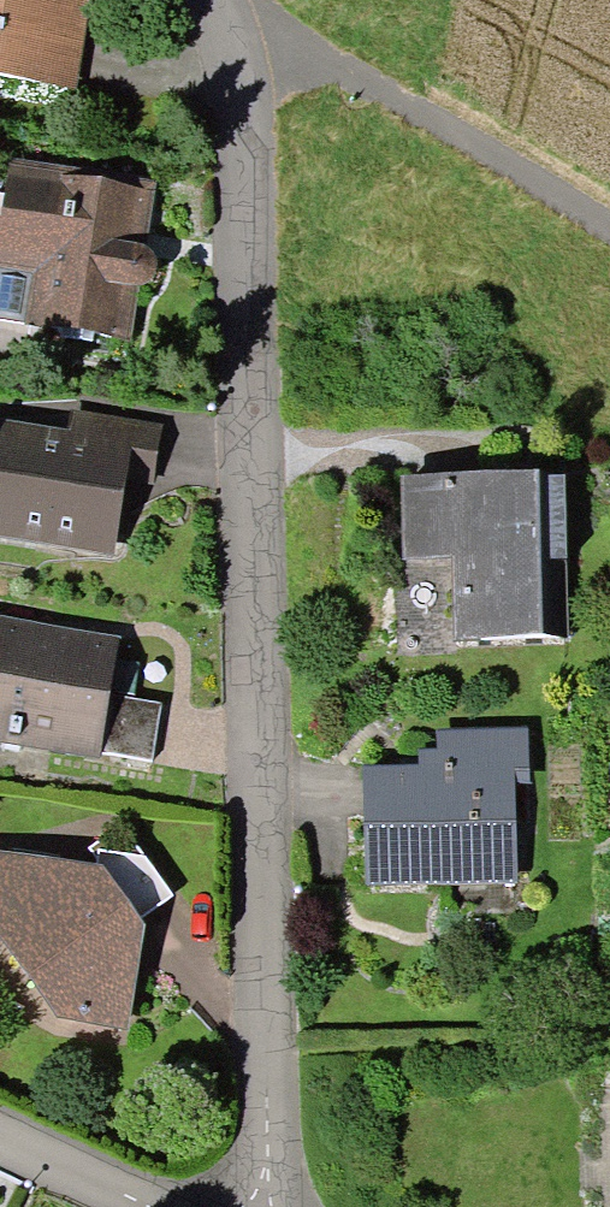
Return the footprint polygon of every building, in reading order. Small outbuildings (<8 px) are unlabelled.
[(32,88),(43,19),(49,14),(53,6),(52,0),(0,0),(0,83),(32,88)] [(132,238),(138,203),(7,181),(0,225),(0,265),(41,272),(31,333),(115,347),(123,294),(132,295),(140,292),(146,286),(148,279),(147,271),(141,264),(135,260),(121,258),(125,237),(132,238)] [(105,554),(117,481),(143,485),(150,439),(81,428),(77,451),(0,438),(0,536),(105,554)] [(559,643),(556,488),(400,492),(402,565),(450,563),(452,646),(559,643)] [(107,652),(0,635),(0,745),(147,768),(157,711),(99,702),(107,652)] [(520,740),(436,743),(437,778),(360,780),(364,890),(444,887),(443,872),(510,870),(507,780),(522,779),(520,740)] [(123,928),(162,900),(117,835),(87,857),(94,867),(91,883),(0,868),(0,945),(8,956),(25,959),(22,975),(34,991),(56,994),(53,1008),(64,1023),(118,1032),(124,990),(112,988),(113,979),(108,970),(115,934),(123,928)]
